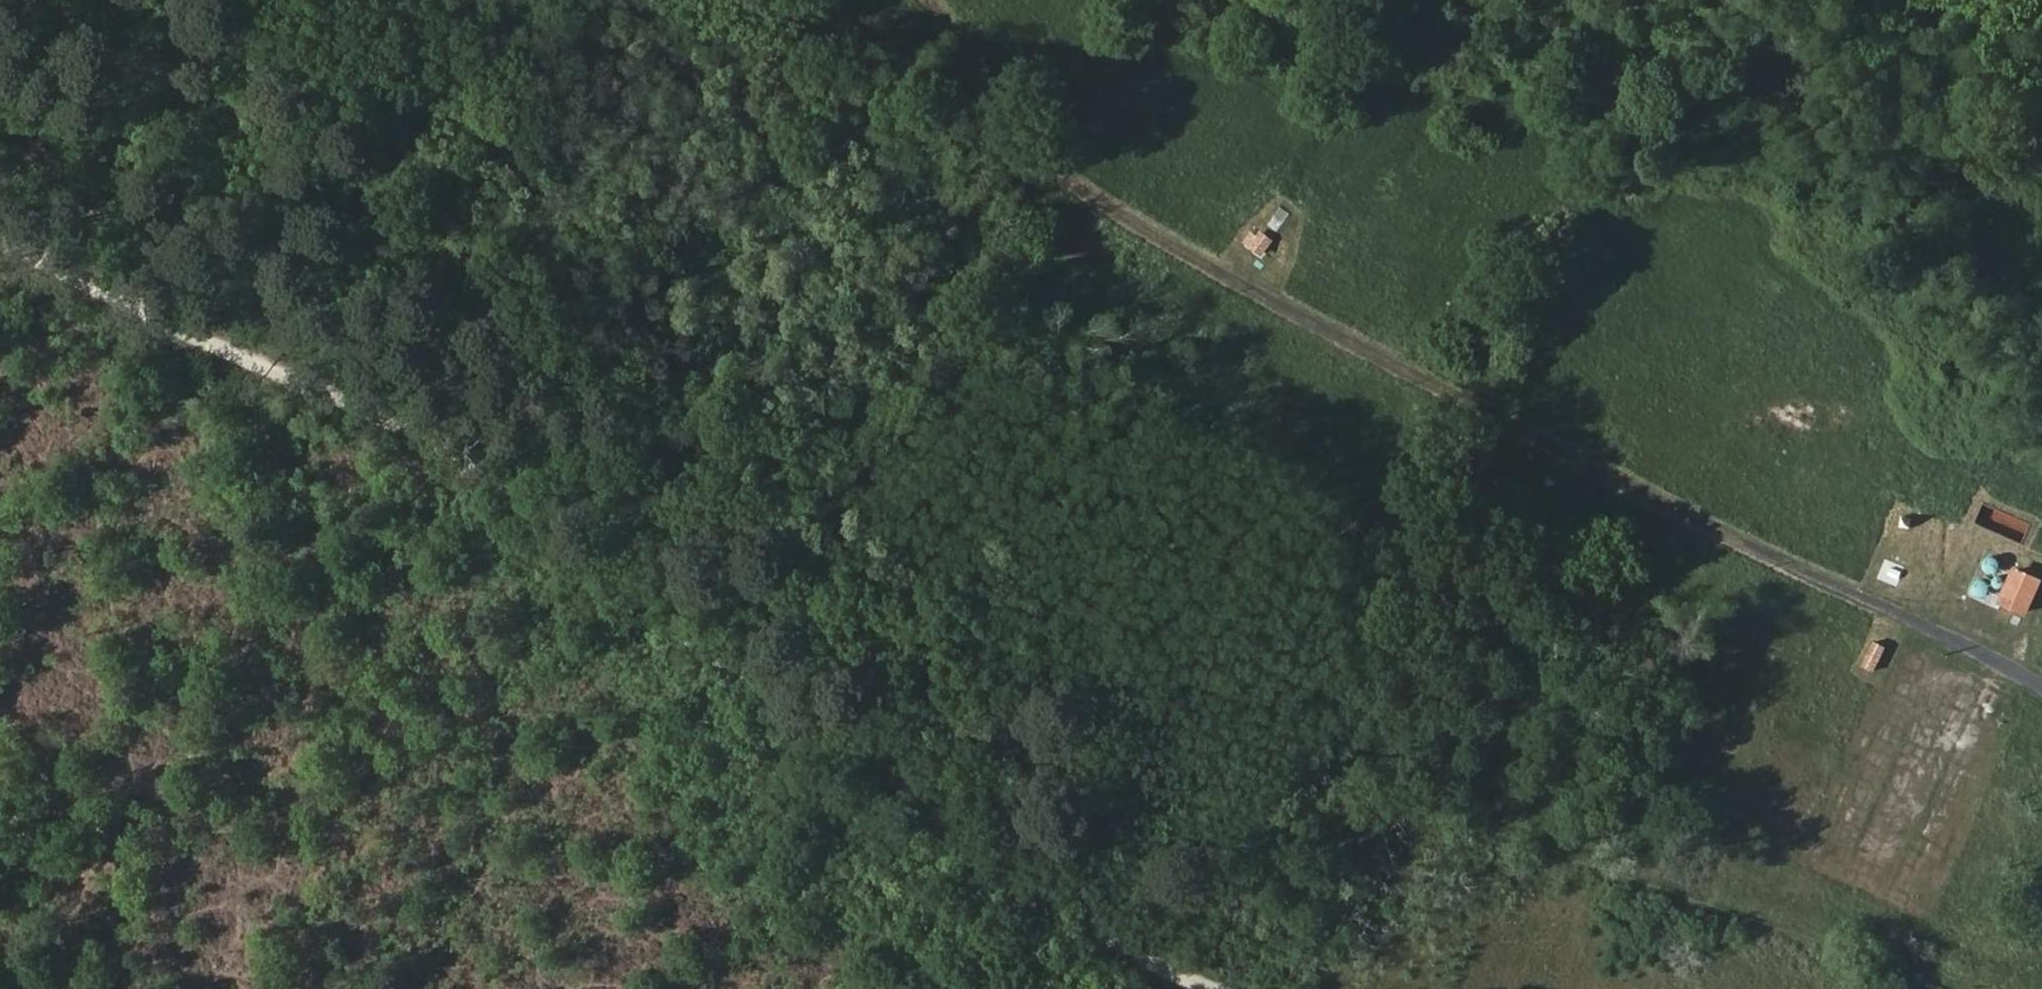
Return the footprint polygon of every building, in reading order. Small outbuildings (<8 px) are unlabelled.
[(1240,243),(1262,259),(1273,244),(1262,234),(1256,239),(1249,234),(1240,243)] [(2010,566),(1995,605),(2029,618),(2041,584),(2041,578),(2010,566)] [(1886,649),(1873,642),(1859,667),(1871,674),(1886,649)]
